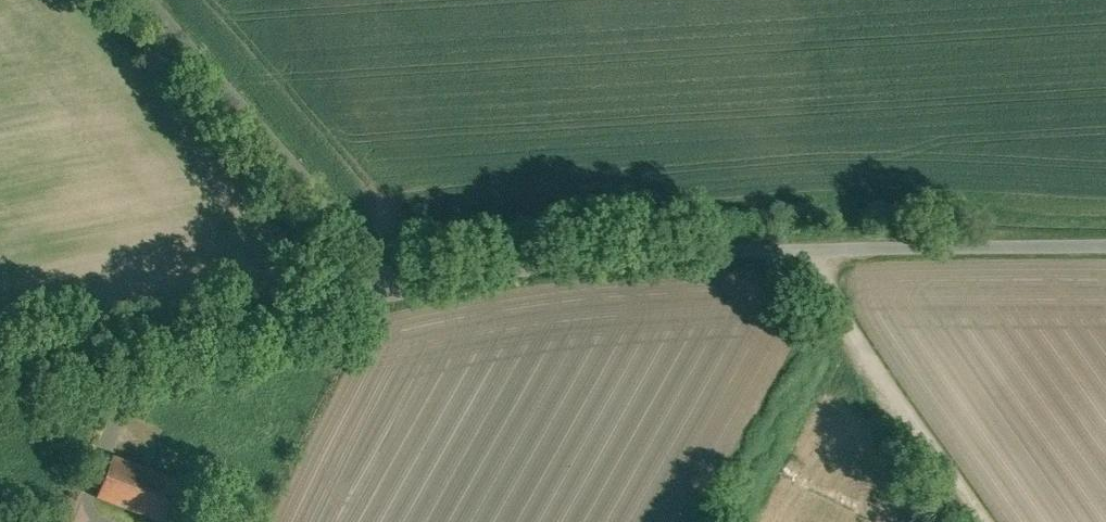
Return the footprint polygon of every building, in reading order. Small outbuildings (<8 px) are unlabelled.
[(180,480),(114,455),(98,495),(164,520),(180,480)] [(22,521),(43,521),(44,521),(25,514),(22,521)]
